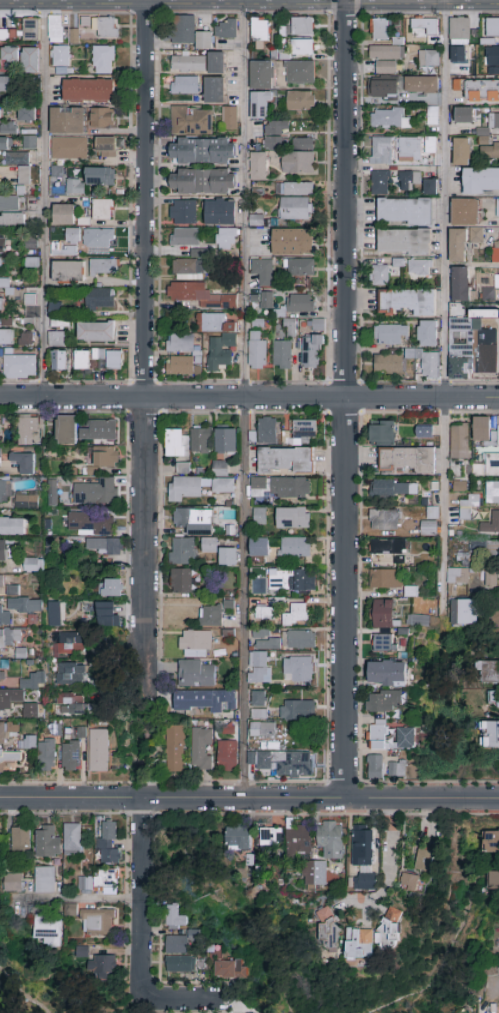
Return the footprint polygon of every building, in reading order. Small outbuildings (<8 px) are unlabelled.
[(48,43),(48,15),(62,15),(62,43),(48,43)] [(172,44),(172,16),(194,16),(194,44),(172,44)] [(117,38),(92,38),(92,18),(117,18),(117,38)] [(312,18),(312,34),(292,34),(292,18),(312,18)] [(470,18),(470,40),(449,40),(449,18),(470,18)] [(252,19),(268,19),(268,47),(252,47),(252,19)] [(486,19),(498,19),(498,37),(486,37),(486,19)] [(39,20),(39,42),(22,42),(22,20),(39,20)] [(215,38),(215,20),(236,20),(236,38),(215,38)] [(371,22),(387,22),(387,40),(371,40),(371,22)] [(78,43),(69,43),(68,31),(77,30),(78,43)] [(212,48),(196,48),(196,32),(212,32),(212,48)] [(370,60),(370,46),(392,46),(392,38),(403,38),(403,60),(370,60)] [(313,40),(313,56),(287,56),(287,40),(313,40)] [(68,46),(68,67),(53,67),(53,46),(68,46)] [(93,74),(93,47),(114,46),(115,74),(93,74)] [(1,47),(18,47),(18,63),(1,63),(1,47)] [(467,62),(451,62),(451,47),(467,47),(467,62)] [(488,47),(498,47),(498,67),(488,67),(488,47)] [(39,73),(22,73),(22,48),(39,48),(39,73)] [(419,66),(419,51),(438,51),(438,66),(419,66)] [(209,73),(209,53),(225,53),(225,73),(209,73)] [(205,72),(171,72),(171,54),(205,54),(205,72)] [(376,73),(376,61),(396,61),(396,73),(376,73)] [(250,89),(250,62),(273,62),(273,89),(250,89)] [(286,84),(286,62),(314,62),(314,84),(286,84)] [(10,98),(0,98),(0,76),(10,76),(10,98)] [(171,77),(199,77),(199,95),(171,95),(171,77)] [(439,93),(405,93),(405,77),(438,77),(439,93)] [(225,78),(225,103),(205,103),(205,78),(225,78)] [(113,79),(113,102),(64,102),(64,79),(113,79)] [(398,80),(398,99),(368,99),(368,80),(398,80)] [(465,80),(498,80),(498,102),(465,102),(465,80)] [(454,90),(453,81),(461,81),(461,90),(454,90)] [(314,111),(286,111),(286,92),(314,92),(314,111)] [(272,119),(251,119),(251,93),(272,93),(272,119)] [(427,125),(427,107),(438,107),(438,125),(427,125)] [(84,108),(84,134),(50,134),(50,108),(84,108)] [(222,108),(237,108),(237,130),(222,130),(222,108)] [(474,108),(474,123),(455,123),(455,108),(474,108)] [(35,122),(19,122),(19,109),(35,109),(35,122)] [(113,109),(113,128),(90,128),(90,109),(113,109)] [(172,135),(172,109),(212,109),(212,135),(172,135)] [(371,128),(371,109),(402,109),(402,118),(410,118),(410,128),(371,128)] [(488,114),(498,114),(498,129),(488,129),(488,114)] [(15,122),(15,134),(0,135),(0,123),(15,122)] [(264,122),(287,122),(287,135),(282,135),(282,150),(264,150),(264,122)] [(12,150),(0,150),(0,137),(12,137),(12,150)] [(36,149),(23,148),(24,137),(36,137),(36,149)] [(116,137),(116,158),(96,158),(96,137),(116,137)] [(391,137),(391,164),(370,164),(370,137),(391,137)] [(399,162),(399,137),(422,137),(422,162),(399,162)] [(435,137),(435,154),(424,154),(424,137),(435,137)] [(51,159),(51,138),(86,138),(86,159),(51,159)] [(453,166),(453,138),(469,138),(469,166),(453,166)] [(171,164),(171,139),(235,139),(235,164),(171,164)] [(313,149),(292,149),(292,139),(313,139),(313,149)] [(480,143),(498,143),(498,159),(480,159),(480,143)] [(314,174),(282,174),(282,152),(314,152),(314,174)] [(28,153),(28,165),(6,165),(6,153),(28,153)] [(250,153),(266,153),(266,180),(250,180),(250,153)] [(29,185),(24,185),(24,194),(17,194),(17,167),(29,167),(29,185)] [(113,168),(113,186),(87,186),(87,168),(113,168)] [(463,169),(498,169),(498,193),(463,193),(463,169)] [(235,194),(170,194),(170,170),(235,170),(235,194)] [(390,172),(390,194),(371,194),(371,172),(390,172)] [(420,172),(420,190),(399,190),(399,172),(420,172)] [(84,194),(67,194),(67,180),(84,180),(84,194)] [(437,180),(437,194),(424,194),(424,180),(437,180)] [(280,195),(280,183),(313,183),(313,195),(280,195)] [(19,210),(0,210),(0,197),(19,197),(19,210)] [(280,199),(310,199),(310,220),(280,220),(280,199)] [(433,224),(378,224),(378,199),(433,199),(433,224)] [(92,219),(92,200),(112,200),(112,219),(92,219)] [(236,225),(205,225),(205,200),(236,200),(236,225)] [(452,200),(480,200),(479,226),(451,226),(452,200)] [(170,201),(196,201),(196,224),(170,224),(170,201)] [(74,225),(53,225),(53,205),(74,205),(74,225)] [(24,226),(0,226),(0,215),(24,215),(24,226)] [(264,215),(264,226),(249,226),(249,215),(264,215)] [(50,243),(65,243),(65,229),(78,229),(78,256),(50,256),(50,243)] [(84,253),(84,229),(112,229),(112,253),(84,253)] [(171,229),(199,229),(199,246),(171,246),(171,229)] [(216,229),(235,229),(235,250),(216,250),(216,229)] [(466,262),(449,262),(449,229),(466,229),(466,262)] [(483,229),(483,243),(470,243),(470,229),(483,229)] [(272,230),(314,230),(314,255),(272,255),(272,230)] [(378,254),(378,231),(431,231),(431,254),(378,254)] [(27,239),(37,239),(37,268),(25,268),(25,256),(27,256),(27,239)] [(190,257),(208,258),(208,249),(190,248),(190,257)] [(117,275),(90,275),(90,259),(117,259),(117,275)] [(272,259),(272,286),(258,286),(258,276),(251,276),(251,259),(272,259)] [(388,286),(370,286),(370,265),(392,265),(392,259),(399,259),(399,270),(388,270),(388,286)] [(202,280),(174,280),(174,260),(202,260),(202,280)] [(284,276),(284,260),(314,260),(315,276),(284,276)] [(431,260),(431,278),(408,278),(408,260),(431,260)] [(53,282),(53,262),(83,262),(83,282),(53,282)] [(452,302),(452,267),(471,267),(471,302),(452,302)] [(205,283),(205,294),(236,294),(236,309),(200,309),(200,301),(168,301),(168,283),(205,283)] [(86,289),(113,289),(113,310),(86,310),(86,289)] [(481,302),(481,289),(494,289),(494,302),(481,302)] [(379,315),(379,291),(435,291),(435,315),(379,315)] [(272,292),(272,309),(260,310),(259,293),(272,292)] [(25,306),(25,295),(35,295),(35,306),(25,306)] [(314,295),(314,313),(286,313),(286,295),(314,295)] [(56,303),(60,315),(52,318),(48,306),(56,303)] [(200,331),(201,314),(191,314),(191,331),(200,331)] [(226,314),(226,323),(236,323),(236,332),(197,332),(197,314),(226,314)] [(295,319),(295,337),(284,337),(284,319),(295,319)] [(448,380),(449,319),(480,319),(480,330),(498,330),(498,373),(480,373),(480,338),(473,338),(473,380),(448,380)] [(437,347),(418,347),(418,321),(437,321),(437,347)] [(114,341),(78,341),(78,323),(114,323),(114,341)] [(374,344),(374,325),(408,325),(408,337),(402,337),(402,344),(374,344)] [(0,344),(0,330),(13,330),(13,344),(0,344)] [(48,332),(64,332),(64,347),(48,347),(48,332)] [(249,332),(266,332),(266,369),(249,369),(249,332)] [(19,334),(33,334),(33,345),(20,345),(19,334)] [(166,334),(194,334),(194,352),(166,352),(166,334)] [(302,335),(322,335),(322,368),(302,368),(302,335)] [(236,336),(236,348),(230,348),(230,369),(208,369),(208,336),(236,336)] [(292,341),(292,369),(273,369),(273,341),(292,341)] [(103,350),(103,358),(93,358),(93,350),(103,350)] [(439,350),(439,379),(421,379),(421,358),(404,358),(404,350),(439,350)] [(66,351),(66,371),(51,371),(51,351),(66,351)] [(75,370),(75,351),(90,351),(90,370),(75,370)] [(106,370),(106,351),(121,351),(121,370),(106,370)] [(36,355),(36,379),(4,379),(4,355),(36,355)] [(402,374),(373,374),(373,355),(402,355),(402,374)] [(166,375),(166,357),(194,357),(194,368),(199,368),(199,375),(166,375)] [(37,442),(19,442),(19,416),(37,416),(37,442)] [(56,445),(56,416),(76,416),(76,445),(56,445)] [(474,417),(498,417),(498,447),(474,447),(474,417)] [(258,444),(258,418),(276,418),(276,444),(258,444)] [(80,440),(80,430),(88,430),(88,421),(115,421),(115,440),(80,440)] [(317,421),(317,444),(292,444),(292,421),(317,421)] [(394,422),(394,445),(370,445),(370,422),(394,422)] [(450,459),(450,424),(468,424),(468,459),(450,459)] [(236,427),(236,455),(216,455),(216,427),(236,427)] [(416,438),(416,427),(432,427),(432,438),(416,438)] [(191,453),(191,429),(209,429),(209,453),(191,453)] [(166,457),(166,430),(188,430),(188,462),(189,462),(189,474),(177,474),(177,457),(166,457)] [(118,447),(118,467),(94,467),(94,447),(118,447)] [(259,448),(315,449),(315,474),(258,473),(259,448)] [(379,448),(438,448),(438,475),(412,475),(412,472),(379,472),(379,448)] [(34,454),(34,475),(19,475),(19,464),(10,464),(10,454),(34,454)] [(485,454),(498,454),(498,476),(472,476),(472,465),(485,465),(485,454)] [(227,462),(227,476),(213,476),(213,462),(227,462)] [(73,504),(73,485),(98,485),(98,478),(117,478),(117,504),(73,504)] [(169,502),(169,478),(201,478),(201,502),(169,502)] [(233,479),(233,493),(213,493),(213,479),(233,479)] [(310,497),(250,497),(250,479),(310,479),(310,497)] [(8,504),(0,504),(0,480),(8,480),(8,504)] [(48,506),(48,481),(56,481),(56,506),(48,506)] [(371,481),(417,481),(417,496),(371,496),(371,481)] [(485,482),(498,482),(498,504),(485,504),(485,482)] [(16,508),(16,493),(37,493),(37,508),(16,508)] [(472,520),(460,520),(460,496),(479,496),(479,507),(472,507),(472,520)] [(253,525),(253,508),(266,508),(266,525),(253,525)] [(276,529),(276,508),(309,508),(309,529),(276,529)] [(213,535),(185,535),(185,529),(174,529),(174,510),(213,510),(213,535)] [(399,510),(399,530),(370,530),(370,510),(399,510)] [(490,512),(498,512),(498,533),(478,533),(478,522),(490,522),(490,512)] [(113,534),(67,534),(67,514),(113,514),(113,534)] [(25,536),(0,536),(0,516),(25,516),(25,536)] [(421,536),(421,521),(436,521),(436,536),(421,536)] [(310,538),(311,557),(277,558),(277,538),(310,538)] [(121,539),(121,555),(95,555),(95,551),(87,551),(87,539),(121,539)] [(171,539),(194,539),(194,564),(171,564),(171,539)] [(202,539),(216,539),(216,553),(202,553),(202,539)] [(251,557),(251,539),(268,539),(268,557),(251,557)] [(8,561),(0,561),(0,540),(8,540),(8,561)] [(404,540),(404,566),(371,566),(371,540),(404,540)] [(474,542),(498,542),(498,557),(474,557),(474,542)] [(237,566),(219,566),(219,548),(237,548),(237,566)] [(27,572),(27,560),(40,560),(40,572),(27,572)] [(191,593),(171,593),(171,569),(191,569),(191,593)] [(468,569),(468,584),(447,584),(447,569),(468,569)] [(316,570),(316,591),(268,591),(268,570),(316,570)] [(370,588),(370,570),(402,570),(402,588),(370,588)] [(495,586),(484,586),(484,571),(495,571),(495,586)] [(6,593),(0,593),(0,576),(19,576),(19,594),(6,594),(6,593)] [(99,579),(123,579),(122,597),(98,596),(99,579)] [(11,626),(0,626),(0,605),(7,605),(7,599),(43,599),(43,612),(11,612),(11,626)] [(233,609),(233,599),(222,599),(222,608),(233,609)] [(394,628),(373,628),(373,600),(394,600),(394,628)] [(451,627),(451,600),(476,600),(476,627),(451,627)] [(48,627),(48,602),(60,602),(60,627),(48,627)] [(81,612),(81,602),(113,602),(113,616),(120,616),(120,627),(98,627),(98,612),(81,612)] [(308,604),(308,626),(282,626),(282,614),(291,614),(291,604),(308,604)] [(222,627),(200,626),(200,607),(222,607),(222,627)] [(255,620),(255,608),(272,608),(272,620),(255,620)] [(407,627),(407,616),(432,616),(432,627),(407,627)] [(21,645),(0,645),(0,630),(21,630),(21,645)] [(253,631),(268,631),(268,640),(282,640),(282,631),(315,631),(315,649),(253,649),(253,631)] [(210,632),(210,657),(180,657),(180,632),(210,632)] [(84,657),(53,657),(53,635),(84,635),(84,657)] [(374,651),(374,635),(394,635),(394,651),(374,651)] [(248,653),(269,653),(269,684),(248,684),(248,653)] [(312,657),(312,675),(283,675),(283,657),(312,657)] [(179,687),(179,661),(214,661),(214,687),(179,687)] [(368,686),(368,661),(408,661),(408,686),(368,686)] [(483,662),(498,662),(498,684),(483,684),(483,662)] [(84,685),(56,685),(56,664),(84,664),(84,685)] [(20,681),(30,679),(29,674),(43,672),(45,687),(21,690),(20,681)] [(11,710),(0,710),(0,691),(23,691),(23,700),(11,700),(11,710)] [(236,691),(236,712),(174,712),(174,691),(236,691)] [(265,692),(265,719),(250,719),(250,692),(265,692)] [(366,711),(366,692),(401,692),(401,711),(366,711)] [(489,692),(498,692),(498,707),(489,707),(489,692)] [(93,715),(57,715),(57,694),(84,694),(84,705),(93,705),(93,715)] [(280,700),(315,700),(315,720),(280,720),(280,700)] [(37,718),(22,718),(22,703),(37,703),(37,718)] [(485,722),(498,722),(498,748),(485,748),(485,722)] [(8,744),(0,744),(0,723),(8,723),(8,744)] [(275,736),(250,736),(250,723),(275,723),(275,736)] [(61,725),(60,736),(50,736),(50,725),(61,725)] [(370,750),(370,725),(386,725),(386,750),(370,750)] [(166,726),(183,726),(183,772),(166,772),(166,726)] [(192,770),(192,729),(211,729),(211,770),(192,770)] [(398,729),(415,729),(415,749),(398,749),(398,729)] [(107,730),(107,771),(89,771),(89,730),(107,730)] [(39,771),(39,739),(56,739),(56,771),(39,771)] [(62,772),(62,741),(79,741),(79,772),(62,772)] [(236,771),(218,771),(218,741),(236,741),(236,771)] [(4,775),(0,775),(0,750),(21,751),(20,763),(4,762),(4,775)] [(248,752),(313,753),(313,777),(276,777),(276,769),(248,769),(248,752)] [(382,755),(382,780),(368,780),(368,755),(382,755)] [(388,777),(388,762),(405,762),(405,777),(388,777)] [(118,822),(118,864),(99,864),(99,822),(118,822)] [(317,849),(317,822),(343,822),(343,859),(324,859),(324,849),(317,849)] [(65,855),(65,823),(81,823),(81,855),(65,855)] [(227,851),(227,825),(250,825),(250,851),(227,851)] [(37,826),(61,826),(60,857),(36,857),(37,826)] [(311,855),(286,855),(286,826),(311,826),(311,855)] [(374,890),(354,890),(354,877),(359,877),(359,867),(352,867),(352,827),(374,827),(374,890)] [(12,853),(12,828),(31,828),(31,853),(12,853)] [(281,829),(281,846),(260,846),(260,829),(281,829)] [(482,830),(498,830),(498,852),(482,852),(482,830)] [(430,872),(414,869),(418,849),(434,852),(430,872)] [(303,862),(326,862),(326,886),(303,886),(303,862)] [(35,893),(35,867),(54,867),(54,893),(35,893)] [(78,877),(97,878),(97,869),(117,870),(117,893),(78,892),(78,877)] [(487,871),(498,871),(498,890),(487,890),(487,871)] [(416,892),(399,889),(403,873),(419,876),(416,892)] [(5,892),(5,874),(22,874),(22,892),(5,892)] [(188,916),(188,928),(167,928),(167,905),(179,905),(179,916),(188,916)] [(319,949),(319,909),(337,909),(337,949),(319,949)] [(347,929),(380,930),(381,909),(400,909),(399,949),(374,949),(373,966),(346,965),(347,929)] [(81,910),(113,910),(113,935),(81,935),(81,910)] [(45,938),(36,938),(36,919),(62,919),(62,947),(45,947),(45,938)] [(167,953),(168,936),(189,936),(189,953),(167,953)] [(117,955),(117,975),(89,975),(89,955),(117,955)] [(168,973),(168,957),(198,957),(198,973),(168,973)] [(239,961),(239,968),(247,968),(247,978),(216,978),(216,961),(239,961)]
